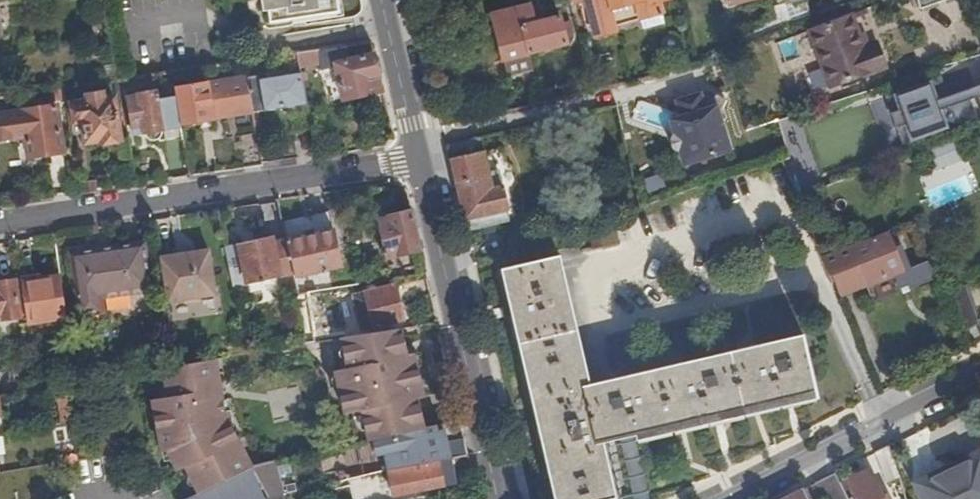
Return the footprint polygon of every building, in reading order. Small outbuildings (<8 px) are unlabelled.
[(265,24),(340,12),(338,0),(261,0),(265,24)] [(663,14),(660,2),(667,0),(574,0),(575,4),(586,2),(595,37),(617,32),(615,26),(640,20),(663,14)] [(920,10),(946,0),(917,0),(920,10)] [(504,59),(530,52),(567,43),(565,34),(573,32),(569,22),(562,23),(560,15),(537,21),(533,1),(493,11),(504,59)] [(665,25),(663,14),(640,20),(643,30),(665,25)] [(866,47),(861,33),(853,14),(810,30),(832,86),(883,67),(874,44),(871,45),(866,47)] [(866,31),(861,33),(866,47),(871,45),(866,31)] [(346,43),(296,52),(298,65),(318,62),(320,69),(336,66),(343,98),(370,93),(371,91),(382,89),(374,54),(349,59),(346,43)] [(534,70),(530,52),(504,59),(509,76),(534,70)] [(245,77),(252,112),(289,106),(294,131),(310,128),(300,71),(258,78),(257,74),(245,77)] [(174,87),(176,95),(180,124),(252,112),(245,77),(245,75),(174,87)] [(900,109),(906,125),(912,142),(949,127),(932,80),(895,95),(900,109)] [(562,85),(565,96),(582,92),(580,81),(562,85)] [(49,99),(65,97),(63,87),(48,89),(49,99)] [(534,91),(537,102),(555,98),(552,87),(534,91)] [(128,107),(120,109),(123,126),(130,124),(132,135),(143,133),(145,139),(147,141),(149,142),(151,142),(155,142),(157,141),(183,137),(180,124),(176,95),(158,98),(158,95),(155,95),(154,90),(126,95),(128,107)] [(82,119),(82,125),(85,142),(120,137),(113,96),(103,98),(102,94),(99,92),(84,93),(85,100),(72,102),(74,120),(82,119)] [(683,150),(684,151),(687,161),(693,163),(727,153),(731,147),(719,109),(714,106),(706,107),(702,92),(676,99),(681,115),(678,116),(675,121),(678,131),(684,136),(686,144),(683,150)] [(25,135),(28,154),(26,155),(27,157),(65,151),(65,148),(63,149),(56,105),(13,111),(10,95),(0,96),(0,139),(25,135)] [(897,127),(906,125),(900,109),(891,112),(897,127)] [(239,135),(244,167),(262,164),(256,131),(239,135)] [(679,153),(684,151),(683,150),(686,144),(684,136),(678,131),(673,132),(670,139),(673,148),(679,153)] [(478,133),(445,141),(446,145),(479,137),(478,133)] [(479,137),(446,145),(463,219),(506,208),(502,186),(491,188),(479,137)] [(792,145),(796,155),(812,150),(809,139),(792,145)] [(77,180),(79,191),(97,188),(96,177),(77,180)] [(506,208),(463,219),(466,228),(509,218),(506,208)] [(419,249),(410,210),(389,214),(390,217),(378,220),(387,257),(419,249)] [(294,271),(295,276),(340,266),(328,213),(309,217),(311,229),(285,235),(286,240),(294,271)] [(613,223),(589,228),(593,247),(618,241),(613,223)] [(852,244),(824,254),(831,274),(834,273),(842,294),(868,284),(869,285),(906,271),(890,231),(853,245),(852,244)] [(231,284),(294,271),(286,240),(272,243),(271,238),(238,244),(238,246),(224,249),(231,284)] [(143,242),(107,247),(113,296),(150,290),(143,242)] [(113,296),(107,247),(68,253),(77,316),(103,312),(101,297),(113,296)] [(201,249),(210,294),(214,293),(207,248),(201,249)] [(164,300),(210,294),(201,249),(175,253),(176,259),(158,262),(164,300)] [(158,256),(158,262),(176,259),(175,253),(158,256)] [(635,434),(814,393),(815,398),(818,397),(803,334),(588,384),(559,255),(500,269),(555,498),(614,498),(616,498),(603,441),(621,438),(635,434)] [(66,313),(60,276),(44,279),(38,280),(21,283),(26,321),(66,313)] [(358,284),(355,284),(356,289),(365,287),(366,291),(364,291),(364,293),(355,295),(362,327),(372,325),(373,326),(403,319),(395,284),(394,285),(392,278),(358,284)] [(1,314),(2,318),(20,316),(15,279),(0,282),(0,314),(1,314)] [(304,293),(298,293),(293,294),(302,343),(313,341),(304,293)] [(399,327),(340,337),(347,367),(335,371),(346,414),(362,410),(369,439),(372,439),(415,429),(423,427),(416,398),(423,396),(413,353),(405,354),(399,327)] [(155,354),(163,348),(158,342),(150,347),(155,354)] [(213,358),(174,365),(161,367),(166,397),(149,400),(158,449),(164,448),(175,468),(184,466),(198,491),(251,466),(243,450),(241,452),(235,441),(237,440),(235,437),(234,434),(217,401),(220,400),(213,358)] [(71,421),(65,383),(55,384),(61,423),(71,421)] [(61,423),(67,459),(77,458),(71,421),(61,423)] [(423,428),(415,430),(417,435),(415,436),(418,447),(421,462),(467,454),(464,440),(447,443),(442,423),(423,427),(423,428)] [(372,439),(369,439),(370,441),(415,430),(415,429),(372,439)] [(635,434),(621,438),(635,498),(650,498),(651,498),(635,434)] [(898,477),(888,445),(875,452),(885,484),(898,477)] [(421,462),(418,447),(404,450),(407,465),(421,462)] [(421,462),(407,465),(394,467),(399,496),(456,484),(455,475),(472,472),(467,454),(421,462)] [(275,470),(273,461),(253,465),(251,466),(268,496),(282,493),(281,489),(277,475),(284,474),(282,468),(275,470)] [(943,480),(940,474),(920,484),(927,498),(979,498),(979,462),(943,480)] [(44,463),(0,470),(0,498),(50,498),(44,463)] [(251,466),(198,491),(178,498),(263,498),(268,498),(268,496),(251,466)] [(394,467),(388,469),(394,496),(399,496),(394,467)] [(840,481),(848,498),(889,498),(887,495),(882,496),(870,471),(840,481)] [(835,472),(815,481),(824,498),(848,498),(840,481),(835,472)] [(801,489),(781,498),(805,498),(801,489)]
